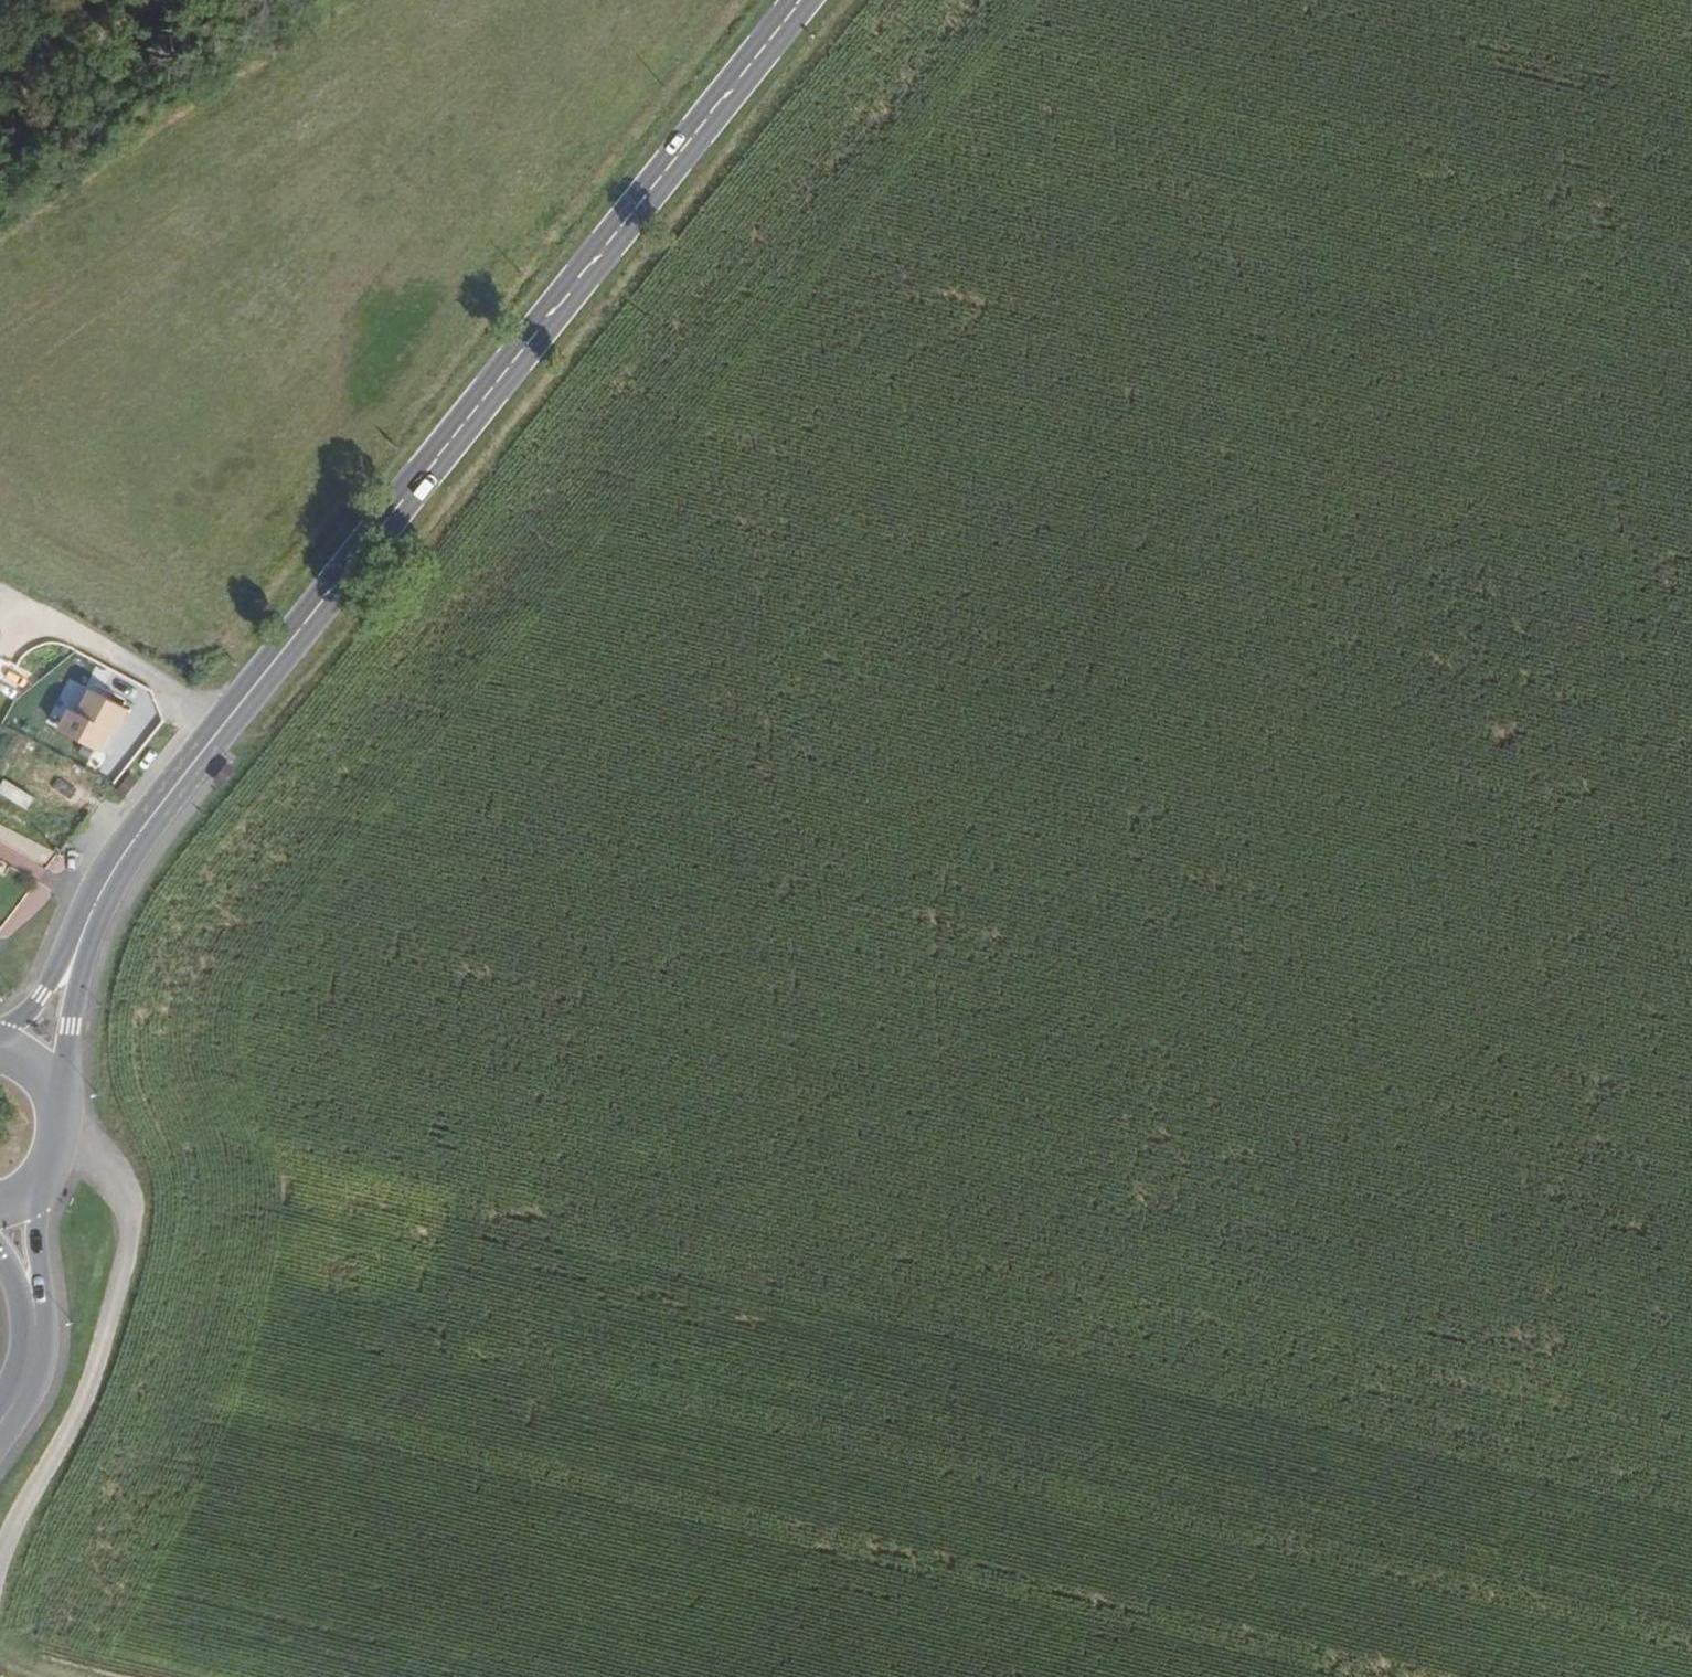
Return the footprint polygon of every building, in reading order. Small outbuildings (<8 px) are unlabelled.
[(85,685),(65,732),(111,751),(131,705),(85,685)] [(23,754),(28,745),(0,730),(0,765),(11,771),(5,784),(0,794),(0,796),(40,818),(63,775),(23,754)] [(0,765),(0,782),(5,784),(11,771),(0,765)]
